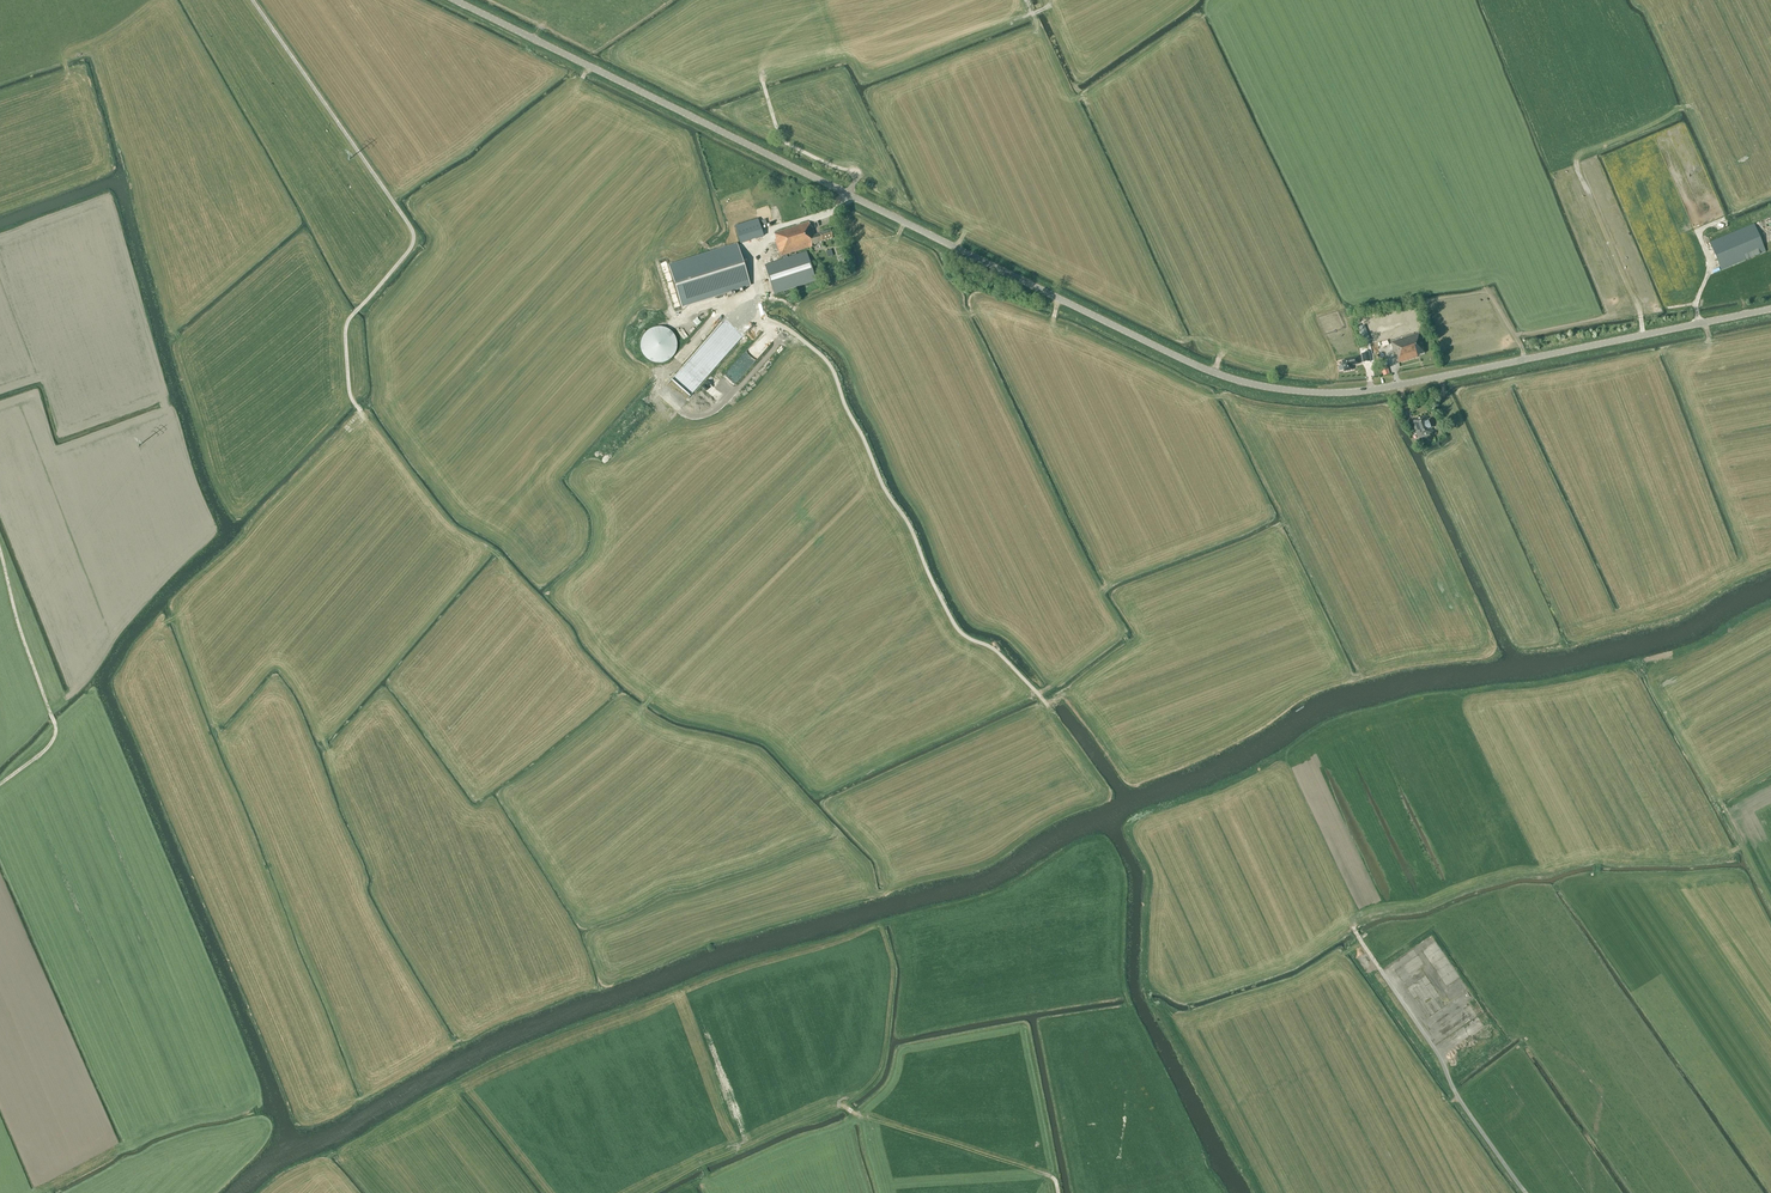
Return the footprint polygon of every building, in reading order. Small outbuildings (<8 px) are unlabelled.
[(1730,274),(1735,272),(1734,269),(1741,266),(1740,263),(1766,252),(1763,245),(1770,242),(1770,224),(1769,218),(1710,243),(1721,271),(1728,268),(1730,274)] [(763,236),(758,219),(735,226),(740,244),(763,236)] [(811,227),(809,222),(775,233),(777,240),(775,240),(780,257),(782,256),(783,259),(765,265),(774,294),(816,281),(806,252),(788,258),(787,255),(812,247),(811,245),(833,238),(830,230),(814,235),(812,227),(811,227)] [(736,243),(667,265),(681,308),(750,286),(736,243)] [(676,339),(675,338),(675,337),(675,336),(674,335),(673,334),(672,332),(671,331),(669,330),(668,329),(667,328),(666,328),(664,328),(663,327),(662,327),(660,327),(659,327),(657,327),(656,327),(654,327),(652,328),(651,328),(649,329),(648,330),(647,331),(646,332),(645,333),(644,334),(643,336),(642,337),(642,338),(641,339),(641,340),(641,341),(641,342),(641,343),(640,344),(640,345),(641,347),(641,348),(641,349),(641,350),(642,351),(642,352),(643,354),(644,355),(645,356),(645,357),(646,358),(647,359),(648,360),(649,360),(650,361),(652,362),(653,362),(655,363),(656,363),(658,363),(659,363),(661,363),(663,363),(664,362),(665,362),(667,361),(668,360),(670,359),(671,358),(672,358),(672,357),(674,355),(674,354),(675,353),(675,352),(676,351),(676,350),(676,349),(677,348),(677,347),(677,346),(677,345),(677,344),(677,343),(677,342),(676,341),(676,339)] [(1399,363),(1417,357),(1417,356),(1425,353),(1419,333),(1391,342),(1396,358),(1397,358),(1399,363)] [(1363,363),(1371,361),(1369,352),(1361,354),(1363,363)] [(1359,364),(1358,358),(1342,361),(1343,366),(1339,367),(1339,371),(1344,370),(1344,372),(1353,370),(1352,365),(1359,364)] [(1432,429),(1427,415),(1411,421),(1418,439),(1434,433),(1433,429),(1432,429)]
